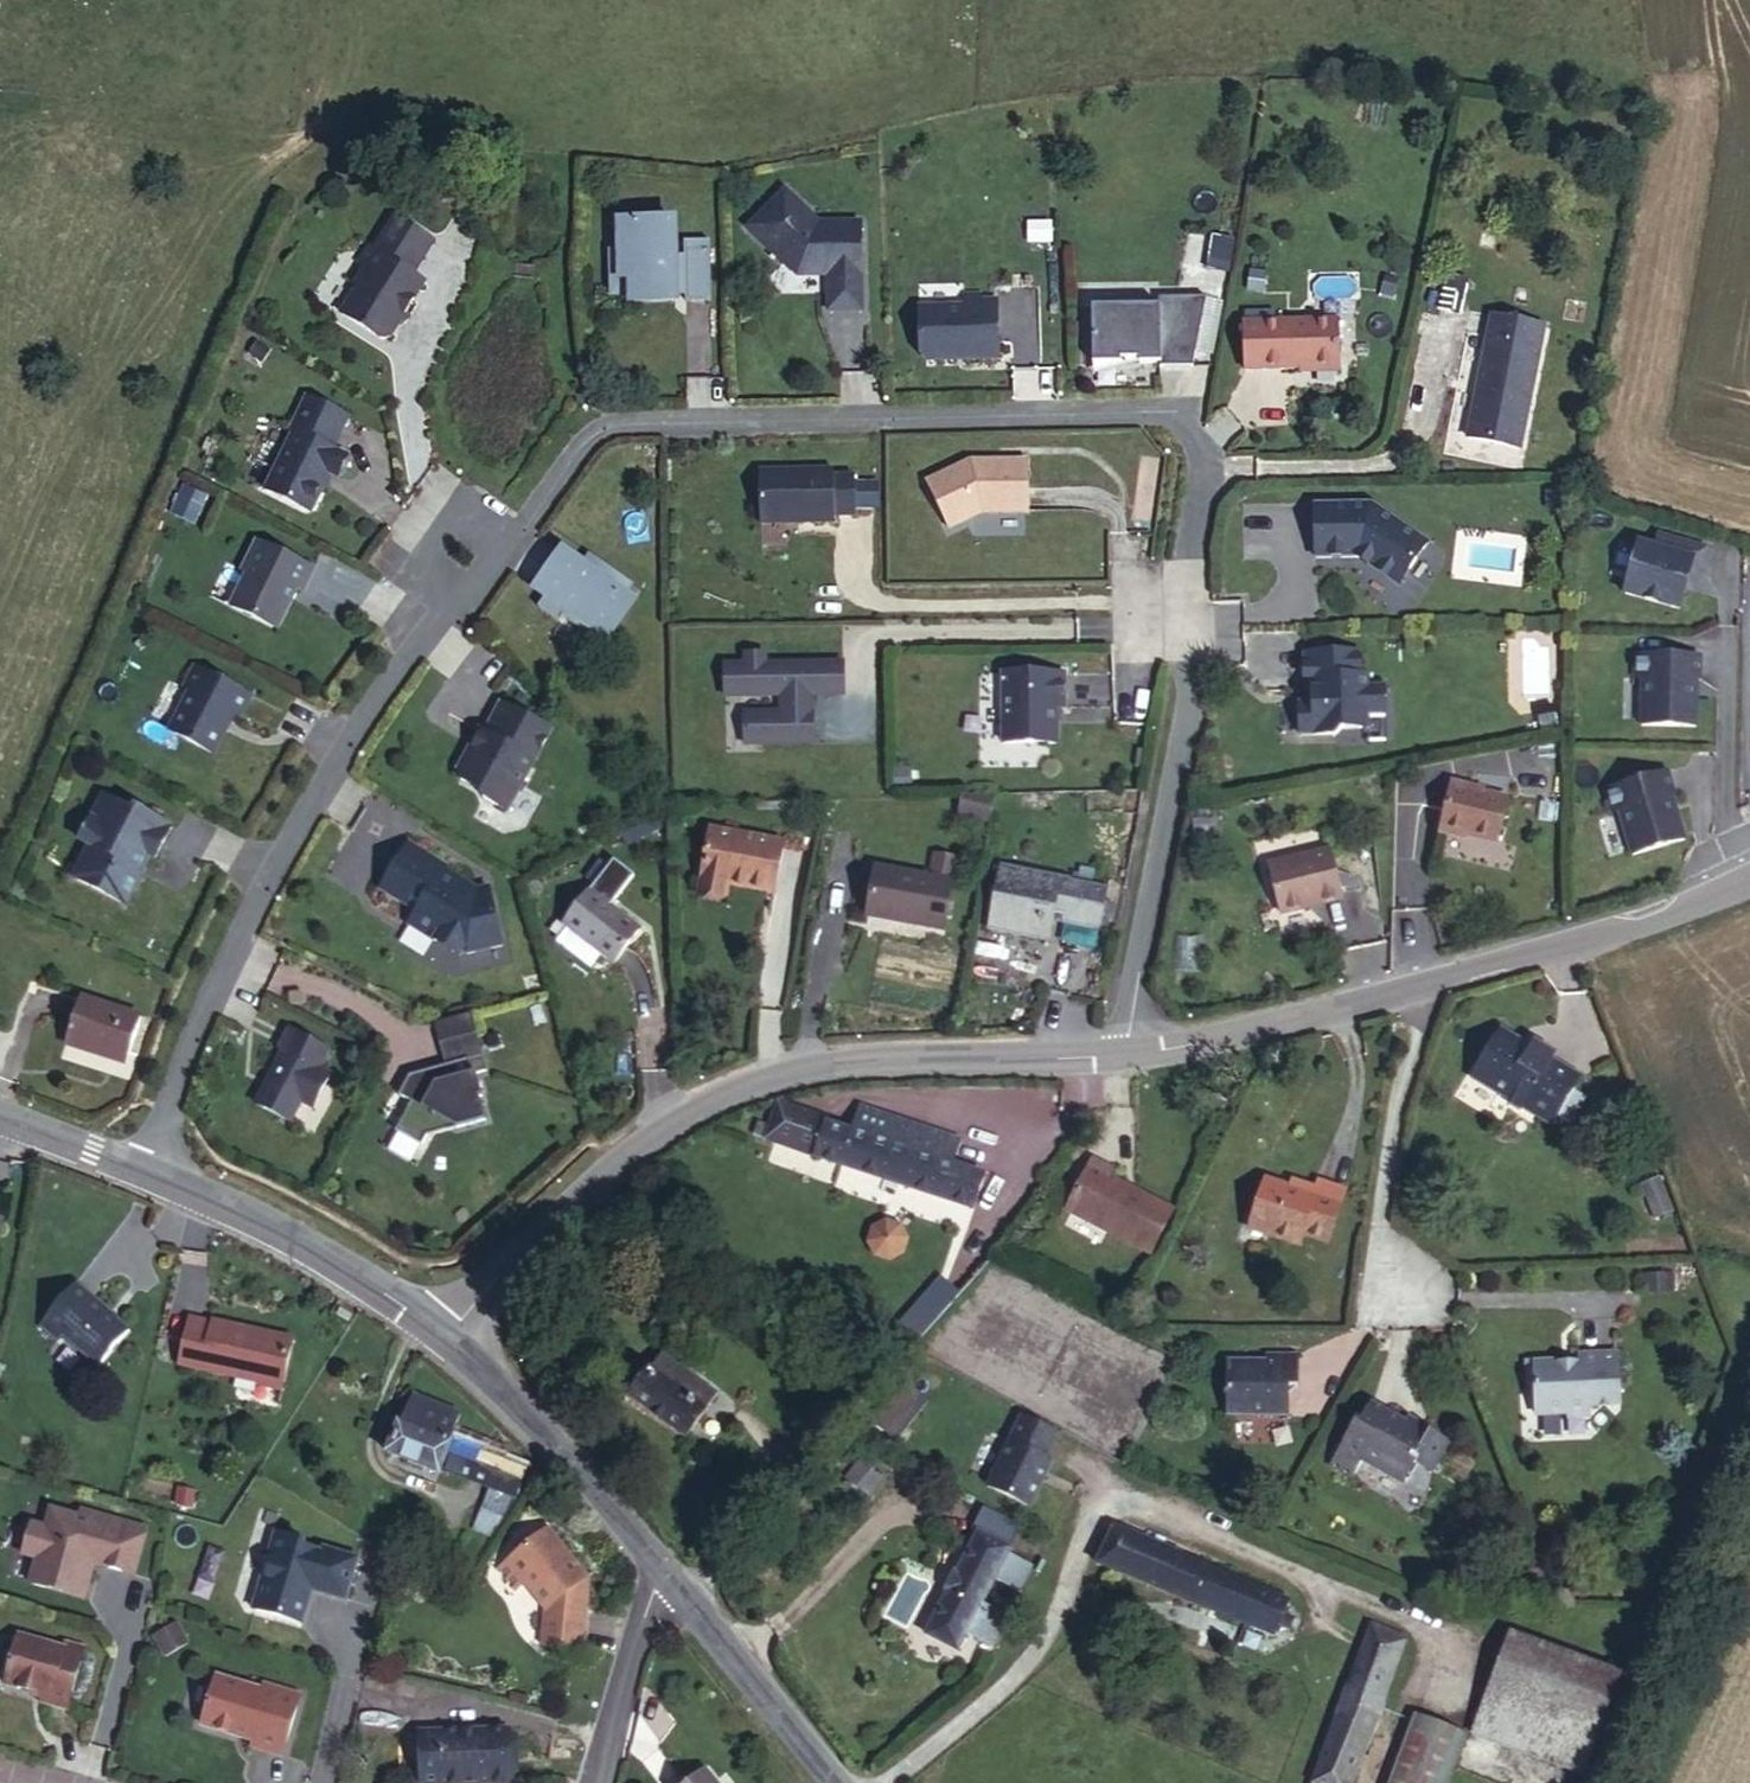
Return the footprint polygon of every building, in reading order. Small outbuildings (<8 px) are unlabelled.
[(748,231),(797,278),(827,277),(828,313),(861,312),(859,226),(818,226),(784,193),(748,231)] [(674,224),(623,224),(624,253),(624,256),(617,256),(617,282),(634,282),(634,288),(635,305),(676,304),(676,298),(676,271),(669,272),(669,259),(675,259),(675,258),(674,224)] [(429,252),(392,228),(371,261),(365,257),(355,274),(362,278),(351,294),(354,296),(337,323),(376,349),(385,347),(409,309),(405,306),(411,297),(415,300),(420,292),(408,285),(429,252)] [(710,250),(685,250),(685,258),(686,298),(687,304),(712,303),(710,250)] [(624,253),(610,253),(611,288),(625,288),(634,288),(634,282),(617,282),(617,256),(624,256),(624,253)] [(669,259),(669,272),(676,271),(676,298),(686,298),(685,258),(675,258),(675,259),(669,259)] [(405,306),(409,309),(415,300),(411,297),(405,306)] [(914,311),(915,357),(927,362),(953,361),(953,359),(964,358),(964,362),(999,361),(997,303),(976,303),(975,297),(959,298),(960,310),(914,311)] [(1159,309),(1092,311),(1093,367),(1115,367),(1115,362),(1134,362),(1134,366),(1155,365),(1155,369),(1188,369),(1206,301),(1159,302),(1159,309)] [(1493,321),(1467,442),(1520,453),(1546,332),(1493,321)] [(1339,324),(1244,326),(1246,374),(1341,371),(1339,324)] [(344,416),(303,396),(287,429),(289,430),(261,488),(301,508),(309,505),(325,471),(329,473),(333,475),(343,455),(328,448),(344,416)] [(1028,458),(971,461),(928,485),(953,530),(986,512),(1031,509),(1028,458)] [(797,523),(800,525),(836,524),(836,518),(857,518),(856,479),(836,479),(835,472),(761,474),(762,526),(787,525),(787,522),(797,523)] [(173,508),(194,517),(204,491),(183,482),(173,508)] [(1355,505),(1316,506),(1317,559),(1357,558),(1403,571),(1420,521),(1355,505)] [(1655,551),(1639,547),(1624,598),(1679,613),(1686,590),(1690,573),(1700,576),(1706,553),(1659,539),(1655,551)] [(314,570),(264,543),(249,572),(254,575),(237,608),(271,626),(279,623),(298,588),(303,590),(314,570)] [(540,581),(549,588),(541,600),(562,615),(565,610),(584,623),(580,628),(601,643),(629,605),(617,596),(625,585),(595,563),(587,575),(581,570),(559,555),(540,581)] [(589,559),(581,570),(587,575),(595,563),(589,559)] [(1690,573),(1686,590),(1695,592),(1700,576),(1690,573)] [(745,666),(725,666),(725,699),(781,698),(781,714),(744,715),(744,746),(812,746),(812,697),(843,697),(843,666),(766,666),(765,656),(746,656),(745,666)] [(1357,658),(1301,660),(1301,697),(1311,696),(1311,709),(1296,708),(1296,741),(1332,740),(1338,735),(1358,735),(1358,721),(1364,721),(1381,721),(1380,693),(1364,694),(1364,682),(1357,683),(1357,658)] [(1636,658),(1635,683),(1641,683),(1642,730),(1696,730),(1696,694),(1696,683),(1699,683),(1700,660),(1636,658)] [(184,690),(190,693),(172,727),(174,735),(213,757),(234,716),(240,719),(251,698),(195,669),(184,690)] [(1060,677),(999,677),(999,747),(1052,747),(1052,711),(1060,711),(1060,677)] [(1559,725),(1555,708),(1539,711),(1543,727),(1559,725)] [(477,754),(475,753),(462,777),(465,785),(485,795),(488,803),(511,816),(554,735),(505,709),(489,739),(486,737),(477,754)] [(1602,795),(1610,819),(1616,818),(1633,861),(1684,842),(1671,809),(1674,808),(1662,776),(1602,795)] [(1473,791),(1451,785),(1438,836),(1465,842),(1466,840),(1496,847),(1507,802),(1473,794),(1473,791)] [(134,811),(104,795),(79,844),(84,847),(67,880),(124,911),(138,884),(133,881),(149,851),(157,855),(173,826),(136,806),(134,811)] [(989,798),(956,799),(957,819),(988,819),(989,798)] [(775,843),(708,830),(696,893),(724,898),(726,886),(766,894),(775,843)] [(783,844),(775,843),(766,894),(773,895),(783,844)] [(439,939),(463,954),(468,956),(505,947),(491,896),(477,900),(467,894),(470,888),(445,873),(446,871),(409,848),(382,892),(418,915),(410,928),(436,944),(439,939)] [(1329,856),(1268,871),(1280,921),(1308,915),(1307,909),(1339,901),(1329,856)] [(933,860),(928,882),(949,886),(953,863),(933,860)] [(1001,869),(992,909),(1005,913),(1002,932),(1050,943),(1054,923),(1055,914),(1062,915),(1061,924),(1083,928),(1088,902),(1103,905),(1106,890),(1001,869)] [(928,882),(879,873),(871,917),(941,930),(949,886),(928,882)] [(478,893),(470,888),(467,894),(477,900),(491,896),(489,890),(478,893)] [(609,899),(595,889),(591,893),(605,904),(609,899)] [(591,893),(566,928),(615,964),(640,930),(605,904),(591,893)] [(1341,906),(1339,901),(1307,909),(1308,915),(1341,906)] [(1098,931),(1103,905),(1088,902),(1083,928),(1098,931)] [(1005,913),(992,909),(988,930),(1002,932),(1005,913)] [(1055,914),(1054,923),(1061,924),(1062,915),(1055,914)] [(439,939),(436,944),(460,958),(463,954),(439,939)] [(140,1021),(80,1002),(67,1045),(126,1064),(140,1021)] [(437,1116),(454,1119),(482,1111),(476,1089),(479,1087),(472,1064),(470,1065),(466,1052),(480,1048),(474,1024),(436,1035),(445,1065),(447,1071),(433,1075),(426,1071),(409,1076),(398,1095),(412,1102),(396,1131),(422,1145),(433,1125),(437,1116)] [(329,1051),(290,1031),(279,1051),(283,1053),(256,1106),(290,1124),(302,1103),(313,1109),(331,1076),(319,1070),(329,1051)] [(1529,1053),(1500,1037),(1473,1087),(1510,1108),(1509,1111),(1519,1117),(1521,1114),(1551,1131),(1572,1094),(1542,1077),(1549,1064),(1552,1059),(1532,1048),(1529,1053)] [(1579,1081),(1549,1064),(1542,1077),(1572,1094),(1579,1081)] [(445,1065),(426,1071),(433,1075),(447,1071),(445,1065)] [(815,1156),(825,1126),(826,1120),(779,1105),(767,1141),(815,1156)] [(853,1135),(949,1167),(957,1142),(857,1108),(848,1133),(853,1135)] [(437,1116),(433,1125),(454,1119),(437,1116)] [(848,1133),(825,1126),(815,1156),(842,1166),(853,1135),(848,1133)] [(949,1167),(853,1135),(842,1166),(972,1210),(982,1179),(949,1167)] [(1108,1171),(1093,1164),(1068,1212),(1147,1254),(1169,1211),(1105,1177),(1108,1171)] [(1264,1234),(1288,1190),(1266,1182),(1249,1230),(1264,1234)] [(1313,1198),(1288,1190),(1264,1234),(1297,1246),(1302,1233),(1327,1242),(1343,1193),(1318,1185),(1313,1198)] [(885,1223),(872,1230),(868,1244),(875,1257),(888,1262),(902,1255),(906,1241),(899,1228),(885,1223)] [(92,1298),(74,1282),(36,1326),(53,1341),(59,1335),(95,1366),(124,1331),(89,1301),(92,1298)] [(912,1351),(959,1294),(944,1282),(897,1338),(912,1351)] [(210,1328),(187,1323),(177,1367),(255,1386),(255,1389),(279,1395),(292,1344),(211,1325),(210,1328)] [(1262,1364),(1223,1366),(1225,1419),(1256,1418),(1256,1419),(1288,1419),(1288,1398),(1284,1398),(1283,1389),(1295,1388),(1294,1354),(1261,1356),(1262,1364)] [(1623,1354),(1583,1354),(1584,1360),(1538,1360),(1532,1366),(1532,1386),(1538,1386),(1538,1411),(1569,1411),(1573,1415),(1592,1415),(1592,1405),(1622,1405),(1623,1354)] [(717,1395),(662,1356),(631,1401),(686,1439),(717,1395)] [(924,1403),(904,1386),(873,1423),(893,1441),(924,1403)] [(466,1481),(481,1442),(453,1430),(457,1418),(414,1400),(404,1427),(401,1427),(390,1455),(439,1476),(441,1471),(466,1481)] [(1407,1419),(1372,1402),(1355,1430),(1352,1428),(1330,1467),(1352,1480),(1362,1461),(1380,1471),(1381,1468),(1404,1481),(1416,1459),(1434,1469),(1450,1441),(1406,1421),(1407,1419)] [(1057,1444),(1019,1426),(986,1495),(1026,1514),(1032,1512),(1052,1471),(1045,1468),(1057,1444)] [(507,1452),(481,1442),(466,1481),(490,1491),(484,1509),(504,1517),(510,1500),(515,1500),(525,1472),(504,1463),(507,1452)] [(26,1558),(40,1562),(33,1587),(86,1602),(97,1567),(136,1579),(149,1533),(96,1518),(94,1524),(71,1518),(67,1530),(37,1521),(26,1558)] [(1277,1626),(1281,1616),(1286,1605),(1113,1532),(1098,1566),(1271,1639),(1277,1626)] [(550,1534),(500,1573),(517,1594),(531,1583),(538,1592),(533,1596),(548,1615),(543,1651),(581,1656),(590,1585),(550,1534)] [(276,1537),(269,1561),(272,1562),(266,1583),(262,1582),(253,1612),(304,1627),(309,1610),(304,1602),(306,1593),(314,1595),(347,1605),(360,1563),(325,1552),(324,1557),(306,1551),(307,1546),(276,1537)] [(1031,1563),(978,1537),(957,1577),(953,1575),(944,1592),(949,1594),(928,1636),(958,1651),(966,1634),(991,1647),(1004,1620),(980,1607),(994,1578),(1018,1590),(1031,1563)] [(304,1602),(309,1610),(314,1595),(306,1593),(304,1602)] [(1290,1620),(1281,1616),(1277,1626),(1287,1631),(1290,1620)] [(176,1617),(150,1633),(163,1655),(189,1639),(176,1617)] [(1375,1627),(1370,1640),(1403,1652),(1407,1640),(1375,1627)] [(1623,1673),(1510,1632),(1473,1736),(1587,1777),(1623,1673)] [(1345,1707),(1317,1782),(1354,1782),(1391,1683),(1404,1688),(1415,1657),(1403,1652),(1370,1640),(1345,1707)] [(20,1641),(6,1689),(43,1701),(40,1711),(67,1719),(87,1655),(67,1649),(65,1654),(20,1641)] [(264,1694),(218,1680),(204,1725),(208,1732),(254,1746),(252,1752),(282,1761),(301,1699),(266,1689),(264,1694)] [(1389,1782),(1451,1782),(1455,1773),(1468,1734),(1415,1715),(1389,1782)] [(421,1782),(508,1782),(507,1737),(419,1740),(421,1782)] [(705,1775),(695,1782),(712,1782),(705,1775)]
